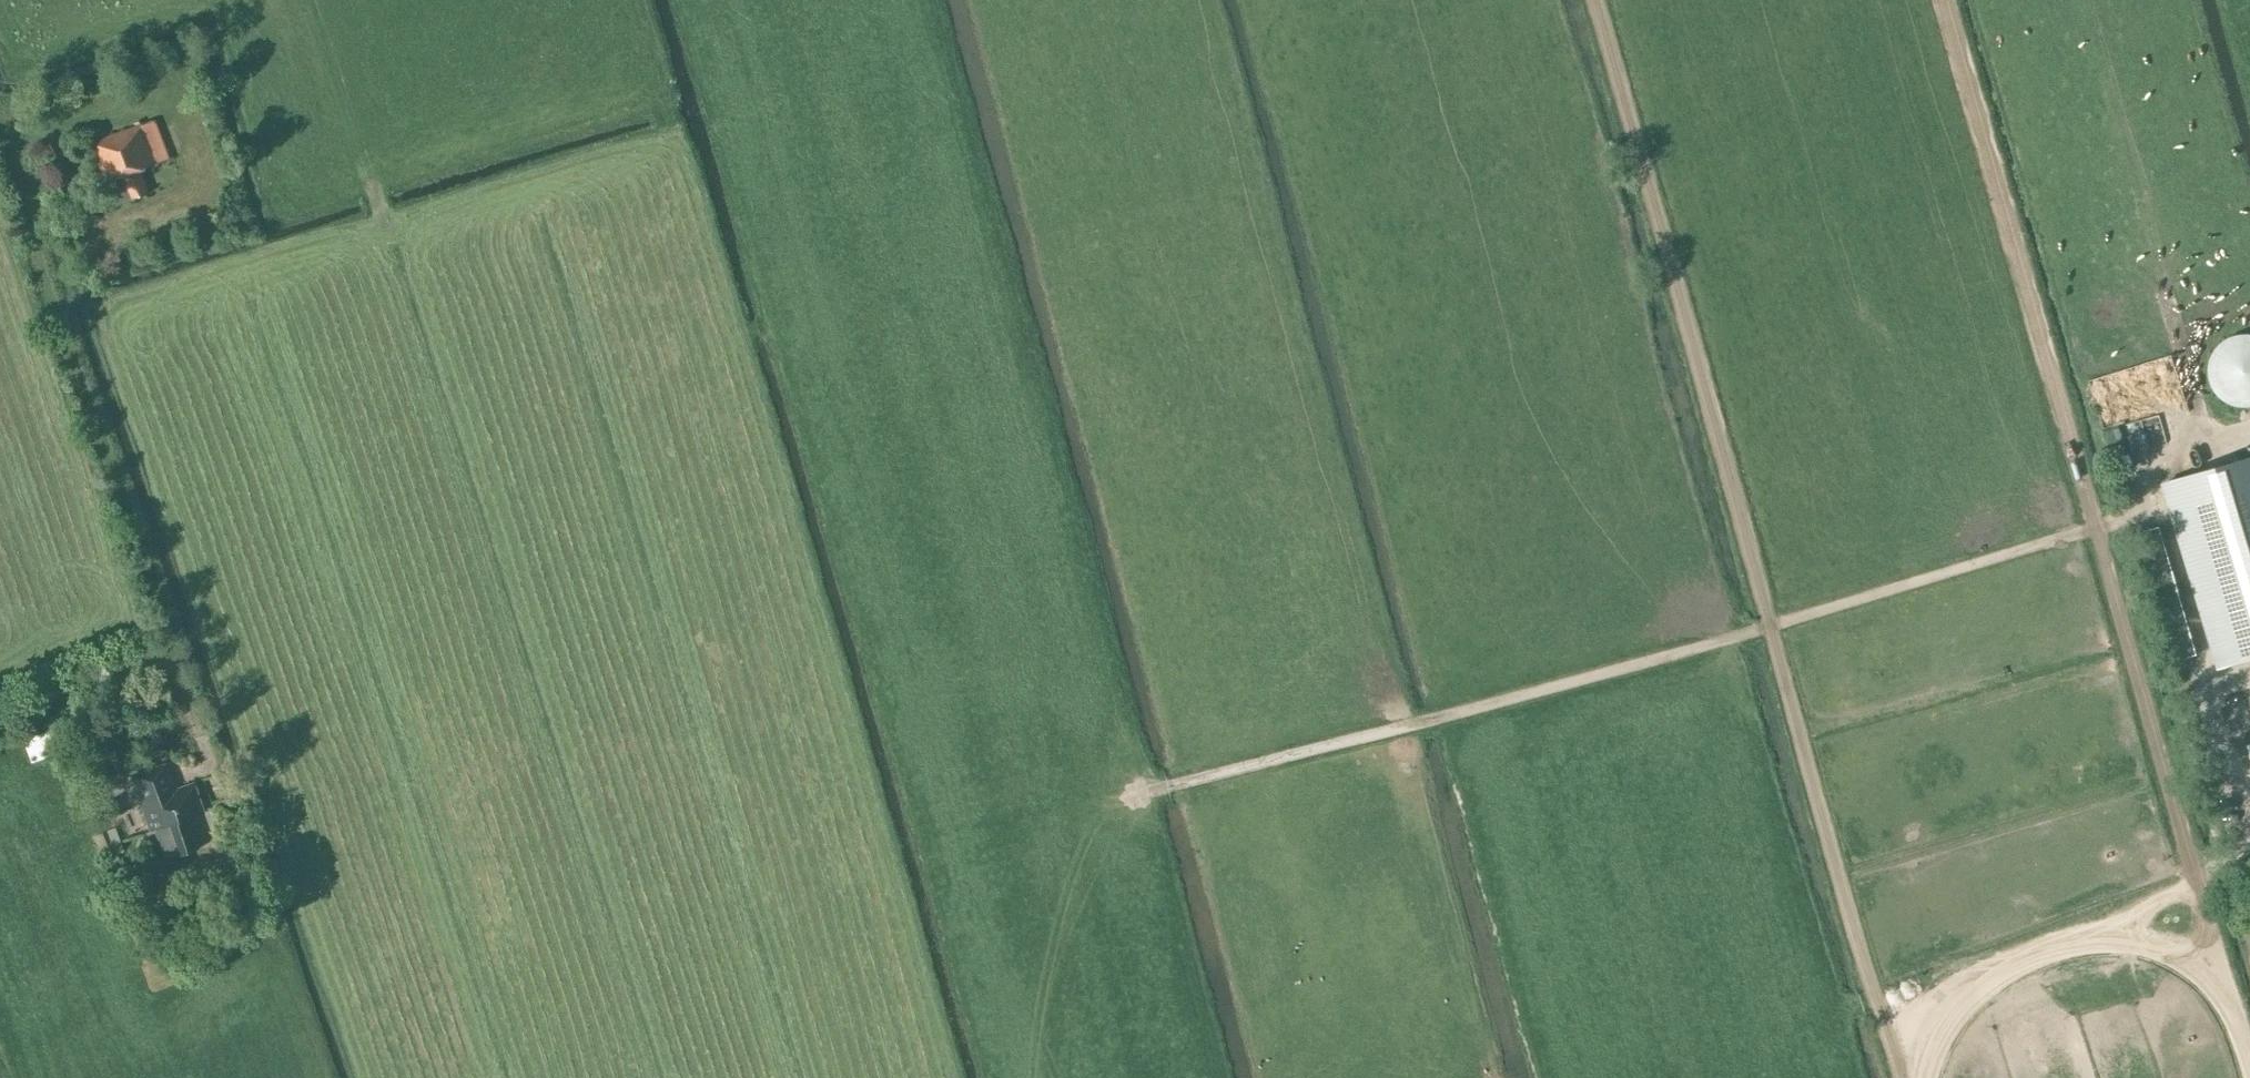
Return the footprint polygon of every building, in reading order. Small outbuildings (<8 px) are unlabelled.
[(139,169),(169,158),(154,120),(141,124),(139,120),(135,122),(136,126),(91,143),(106,181),(108,180),(117,204),(148,192),(139,169)] [(2247,334),(2243,334),(2240,334),(2236,335),(2233,336),(2229,337),(2226,339),(2223,341),(2220,343),(2218,346),(2216,349),(2214,352),(2212,355),(2210,358),(2209,362),(2209,365),(2208,369),(2208,372),(2209,376),(2209,380),(2210,383),(2212,386),(2213,390),(2215,393),(2218,395),(2220,398),(2223,400),(2226,402),(2229,404),(2233,405),(2236,406),(2240,407),(2243,408),(2247,408),(2249,407),(2249,334),(2247,334)] [(2165,483),(2220,667),(2249,657),(2249,457),(2165,483)] [(28,740),(32,761),(58,755),(54,735),(28,740)] [(187,818),(204,812),(194,783),(175,788),(165,763),(132,775),(141,800),(139,801),(150,831),(155,829),(165,857),(178,853),(178,855),(197,849),(187,818)] [(115,801),(95,809),(99,820),(120,812),(115,801)] [(2238,863),(2247,890),(2249,889),(2249,858),(2238,863)]
